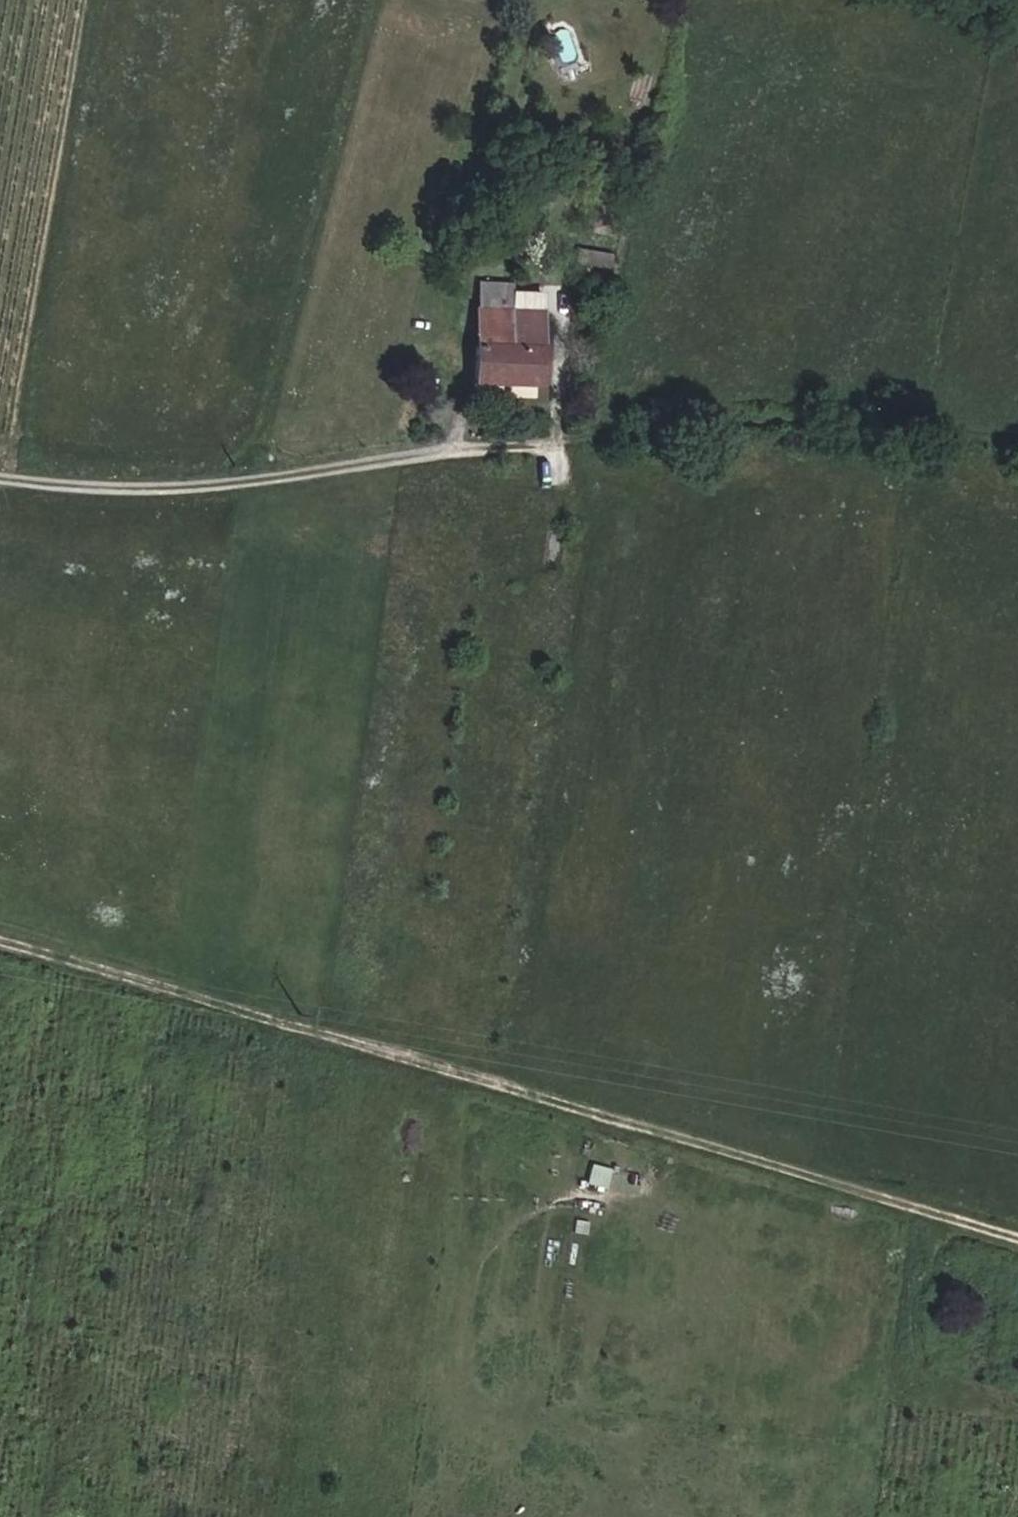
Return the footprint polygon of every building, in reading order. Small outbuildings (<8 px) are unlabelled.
[(605,285),(611,256),(579,250),(577,261),(575,261),(572,278),(605,285)] [(510,310),(511,292),(511,285),(478,284),(474,381),(507,382),(510,310)] [(540,311),(540,293),(511,292),(510,310),(540,311)] [(538,383),(540,311),(510,310),(507,382),(538,383)] [(558,567),(564,534),(545,531),(540,564),(558,567)]
